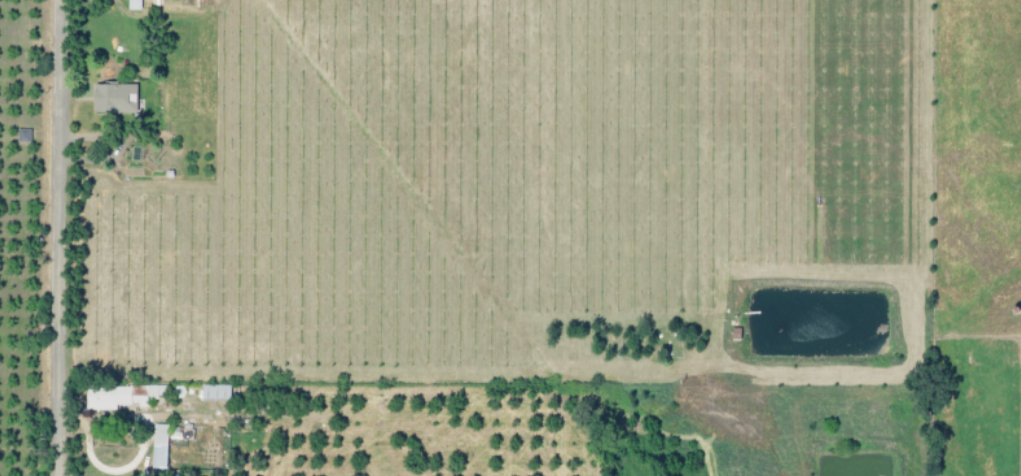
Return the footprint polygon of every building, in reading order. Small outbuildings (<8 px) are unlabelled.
[(137,10),(137,0),(126,0),(126,10),(137,10)] [(132,114),(132,85),(89,84),(89,113),(132,114)] [(13,142),(26,142),(26,130),(14,129),(13,142)] [(226,385),(198,385),(198,400),(226,401),(226,385)] [(82,411),(113,410),(113,405),(143,405),(143,399),(159,399),(159,386),(81,387),(82,411)] [(162,468),(164,425),(149,424),(148,468),(162,468)]
